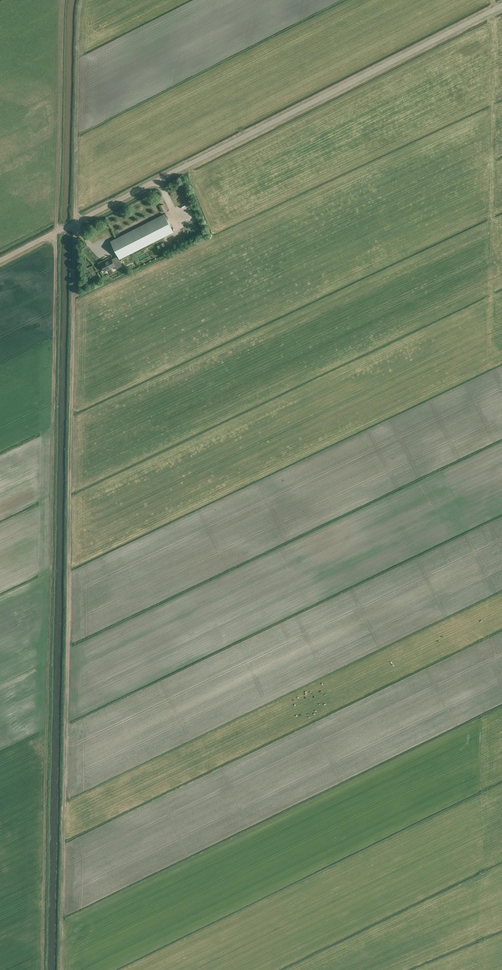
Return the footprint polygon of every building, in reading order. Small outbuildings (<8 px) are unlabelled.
[(164,214),(111,241),(120,259),(173,232),(164,214)] [(116,269),(122,266),(117,256),(111,259),(100,264),(104,271),(115,266),(116,269)]
